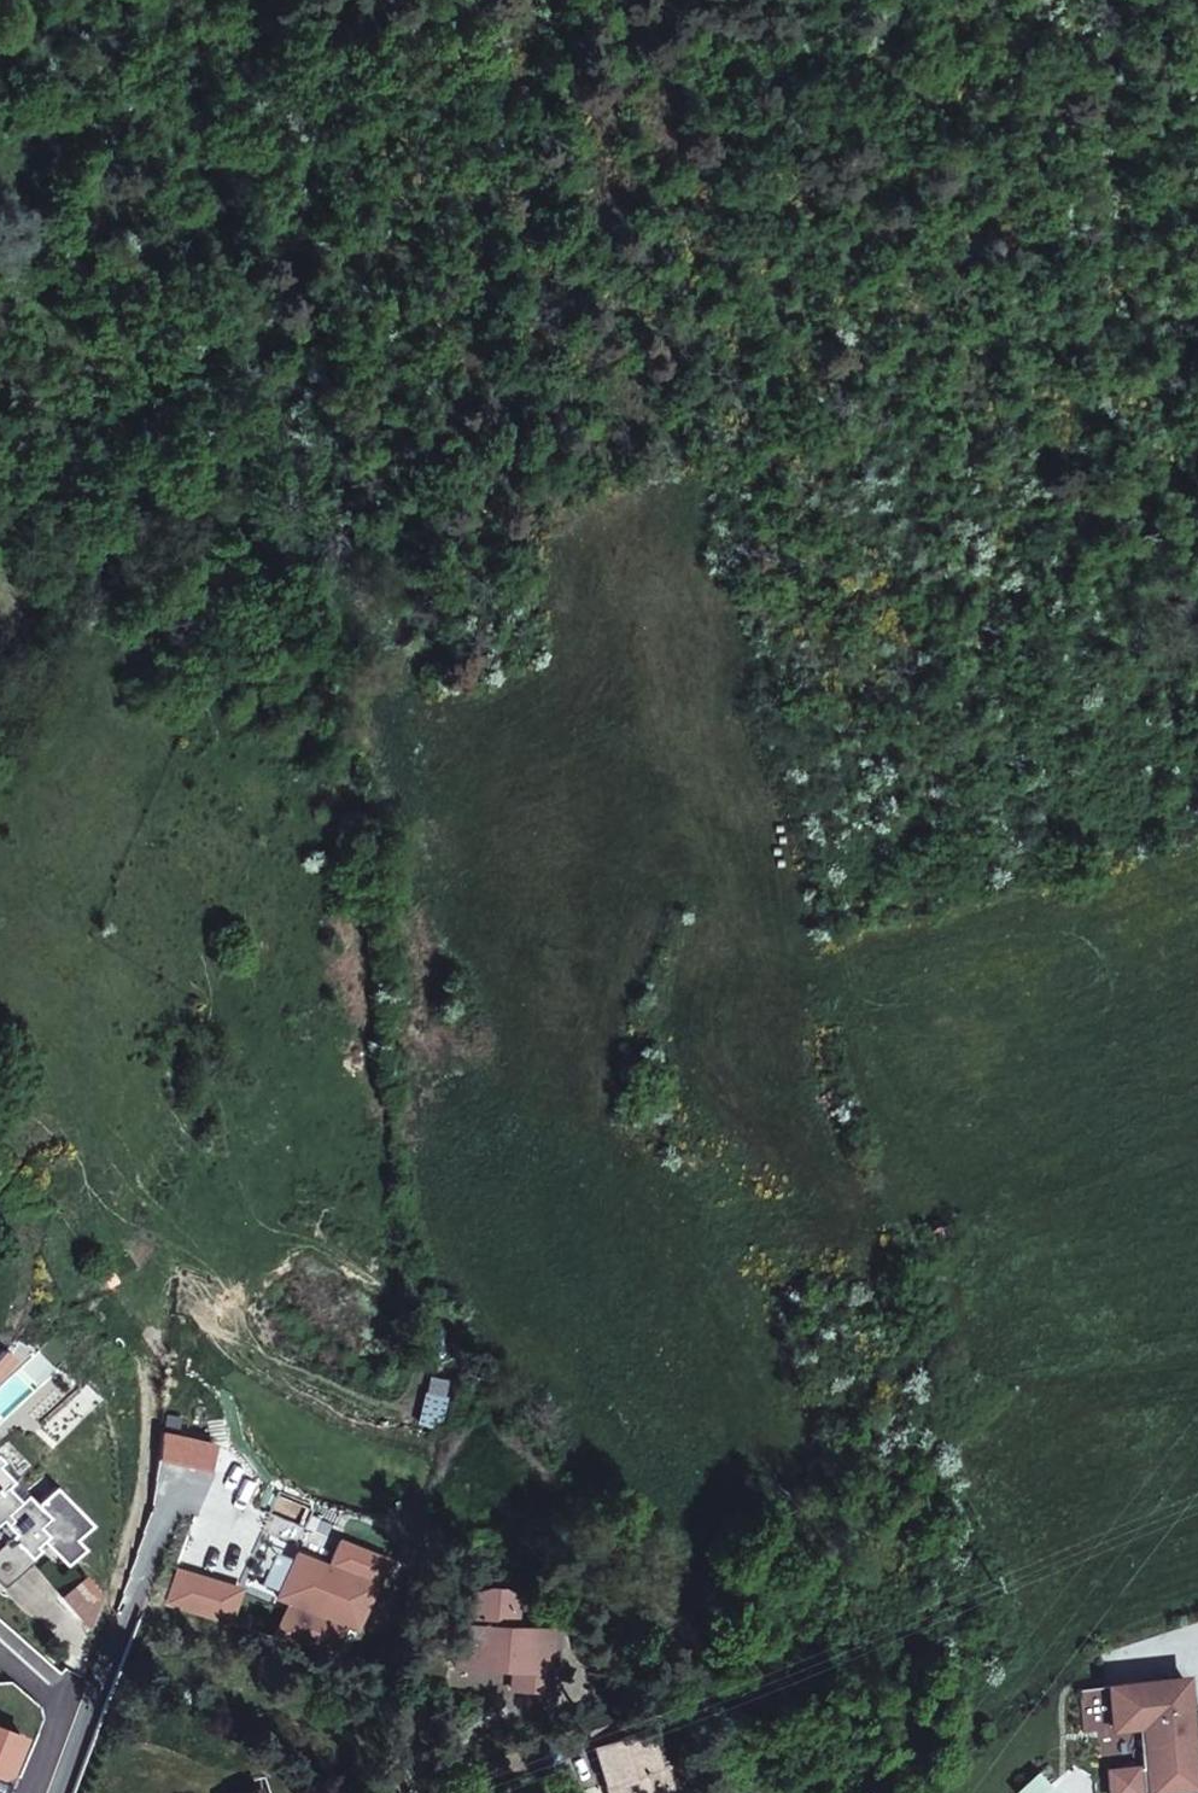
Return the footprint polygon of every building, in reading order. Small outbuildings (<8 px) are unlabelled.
[(953,1227),(933,1233),(940,1253),(959,1248),(953,1227)] [(91,1516),(56,1481),(34,1501),(11,1478),(18,1471),(0,1453),(0,1530),(8,1521),(16,1529),(0,1545),(0,1572),(10,1583),(36,1556),(27,1548),(43,1531),(65,1556),(85,1539),(77,1529),(91,1516)] [(304,1549),(284,1591),(298,1600),(282,1634),(341,1652),(356,1623),(366,1628),(395,1560),(347,1538),(335,1561),(304,1549)] [(494,1574),(478,1583),(523,1593),(525,1589),(524,1584),(522,1580),(520,1579),(494,1574)] [(538,1669),(552,1670),(560,1627),(520,1621),(519,1615),(523,1593),(478,1583),(476,1595),(485,1606),(483,1616),(468,1615),(462,1656),(489,1661),(490,1650),(504,1651),(503,1663),(538,1669)] [(490,1650),(489,1661),(503,1663),(504,1651),(490,1650)] [(535,1689),(548,1691),(552,1670),(538,1669),(535,1689)] [(1159,1769),(1119,1775),(1122,1792),(1153,1792),(1163,1791),(1163,1792),(1185,1792),(1197,1791),(1197,1710),(1194,1679),(1116,1689),(1121,1731),(1153,1727),(1159,1769)] [(591,1746),(603,1782),(612,1779),(617,1792),(673,1792),(663,1761),(655,1764),(643,1729),(591,1746)] [(603,1782),(607,1792),(617,1792),(612,1779),(603,1782)]
